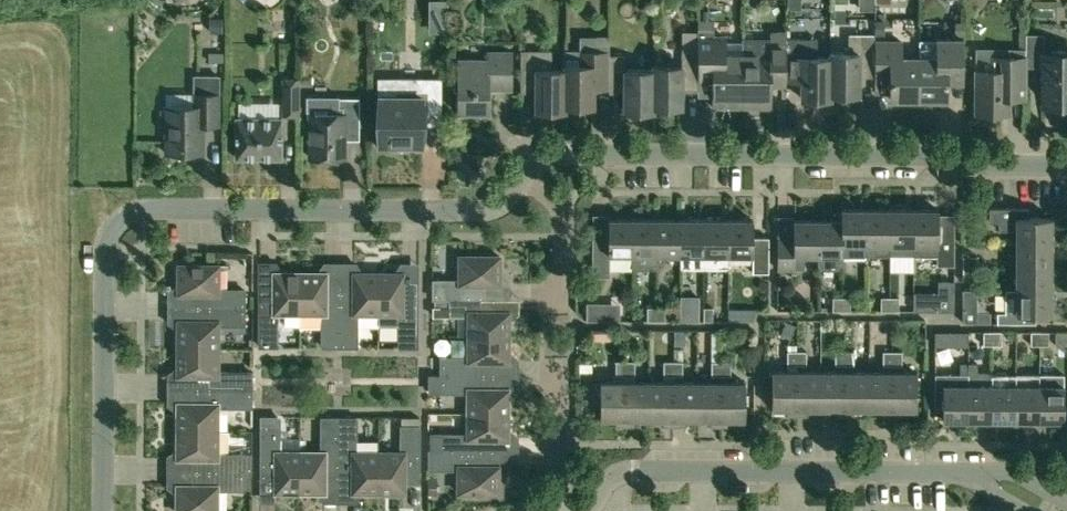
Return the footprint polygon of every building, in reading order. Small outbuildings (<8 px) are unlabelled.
[(902,17),(927,17),(927,0),(903,0),(902,17)] [(301,18),(300,2),(254,4),(255,20),(301,18)] [(210,16),(210,33),(224,33),(223,16),(210,16)] [(955,21),(955,35),(964,36),(964,21),(955,21)] [(742,75),(743,53),(743,41),(725,41),(725,36),(714,36),(714,29),(698,29),(698,51),(698,68),(698,81),(714,81),(714,107),(742,107),(742,75)] [(831,94),(860,94),(860,68),(875,68),(875,41),(875,34),(849,34),(849,47),(845,47),(845,53),(830,52),(830,57),(831,57),(831,94)] [(742,75),(742,107),(771,107),(771,86),(787,86),(787,81),(787,72),(787,47),(771,46),(771,38),(743,37),(743,41),(743,53),(742,75)] [(817,38),(787,38),(787,47),(787,72),(787,81),(802,81),(802,98),(831,98),(831,94),(831,57),(830,57),(817,57),(817,38)] [(948,99),(948,83),(964,83),(964,39),(937,39),(937,40),(920,40),(919,57),(919,99),(948,99)] [(919,99),(919,57),(902,57),(902,41),(875,41),(875,68),(875,84),(891,85),(891,99),(919,99)] [(610,50),(565,49),(565,69),(565,106),(566,106),(594,106),(594,89),(610,89),(610,85),(610,80),(610,55),(610,50)] [(565,106),(565,69),(552,69),(552,50),(521,50),(521,84),(537,84),(536,110),(566,110),(566,106),(565,106)] [(683,81),(698,81),(698,68),(698,51),(682,51),(682,65),(653,65),(653,69),(654,69),(654,106),(683,107),(683,81)] [(1050,51),(1050,56),(1042,56),(1042,100),(1066,100),(1066,51),(1050,51)] [(458,59),(458,77),(458,112),(490,112),(490,89),(513,89),(513,52),(489,52),(489,59),(458,59)] [(654,106),(654,69),(653,69),(626,69),(626,55),(610,55),(610,80),(610,85),(625,85),(625,111),(654,111),(654,106)] [(976,70),(976,112),(1010,113),(1010,99),(1025,99),(1026,56),(1000,56),(1000,70),(976,70)] [(205,125),(220,125),(220,75),(194,75),(194,106),(166,106),(166,111),(162,111),(162,125),(166,125),(166,152),(205,152),(205,125)] [(423,145),(424,114),(441,114),(441,82),(424,80),(424,78),(397,78),(397,80),(379,82),(379,144),(423,145)] [(299,114),(299,79),(284,79),(283,114),(299,114)] [(329,113),(311,113),(311,157),(345,157),(345,128),(360,128),(360,97),(329,97),(329,113)] [(282,158),(282,118),(237,117),(237,157),(282,158)] [(1017,230),(1017,241),(1052,242),(1052,217),(1029,217),(1029,208),(990,208),(990,222),(999,222),(999,230),(1017,230)] [(866,244),(867,209),(842,209),(842,220),(843,220),(843,244),(843,255),(843,257),(866,257),(866,244)] [(890,244),(890,209),(867,209),(866,244),(866,257),(890,257),(890,244)] [(890,244),(914,244),(914,209),(890,209),(890,244)] [(939,210),(914,209),(914,244),(914,255),(937,255),(937,265),(955,265),(955,223),(939,223),(939,210)] [(609,254),(633,254),(634,219),(609,219),(609,232),(593,232),(593,276),(609,276),(609,254)] [(634,219),(633,254),(633,268),(637,268),(647,269),(650,268),(652,267),(658,267),(657,254),(658,219),(634,219)] [(657,254),(681,254),(681,219),(658,219),(657,254)] [(705,254),(705,219),(681,219),(681,254),(681,268),(704,267),(705,267),(705,254)] [(729,219),(705,219),(705,254),(705,267),(729,266),(729,254),(729,219)] [(729,254),(752,254),(752,272),(769,272),(770,237),(754,237),(754,220),(729,219),(729,254)] [(794,220),(794,237),(778,237),(778,269),(805,269),(805,255),(819,255),(819,220),(794,220)] [(842,220),(819,220),(819,255),(819,264),(823,268),(839,268),(843,263),(843,257),(843,255),(843,244),(843,220),(842,220)] [(1017,241),(1017,265),(1052,265),(1052,242),(1017,241)] [(434,298),(436,298),(451,298),(486,298),(486,284),(500,284),(500,256),(460,256),(460,280),(434,280),(434,298)] [(977,256),(964,256),(964,265),(977,265),(977,256)] [(193,293),(193,307),(245,307),(245,289),(219,289),(219,265),(179,265),(179,293),(193,293)] [(977,274),(977,265),(964,265),(964,274),(977,274)] [(1017,265),(1017,289),(1052,289),(1052,265),(1017,265)] [(278,312),(286,312),(286,325),(300,326),(301,272),(275,272),(275,286),(260,286),(260,346),(278,346),(278,312)] [(315,312),(323,312),(323,346),(340,346),(340,287),(326,287),(327,273),(301,272),(300,326),(315,326),(315,312)] [(358,346),(358,313),(379,313),(379,273),(354,273),(354,287),(340,287),(340,346),(358,346)] [(418,347),(418,287),(403,287),(404,273),(379,273),(379,313),(379,326),(394,326),(394,313),(400,313),(400,346),(418,347)] [(1036,323),(1036,314),(1052,314),(1052,289),(1017,289),(1005,289),(1006,312),(998,312),(998,322),(1036,323)] [(842,297),(834,297),(833,311),(842,311),(842,297)] [(852,297),(842,297),(842,311),(852,311),(852,297)] [(890,297),(882,297),(881,311),(890,311),(890,297)] [(900,297),(890,297),(890,311),(899,311),(900,297)] [(451,308),(451,315),(469,315),(469,336),(509,336),(509,312),(495,312),(495,298),(486,298),(451,298),(436,298),(436,308),(451,308)] [(940,302),(940,311),(955,311),(955,302),(940,302)] [(585,303),(585,321),(599,321),(599,303),(585,303)] [(179,320),(179,348),(219,348),(219,324),(245,324),(245,307),(193,307),(193,320),(179,320)] [(657,321),(657,307),(648,307),(648,321),(657,321)] [(665,321),(666,307),(657,307),(657,321),(665,321)] [(681,321),(681,307),(666,307),(665,321),(681,321)] [(704,320),(704,307),(696,307),(696,320),(704,320)] [(713,321),(713,307),(704,307),(704,320),(713,321)] [(728,308),(729,320),(753,320),(753,308),(728,308)] [(991,322),(991,311),(963,311),(963,322),(991,322)] [(948,340),(948,331),(935,331),(935,340),(948,340)] [(983,344),(992,345),(993,331),(983,331),(983,344)] [(1002,345),(1002,331),(993,331),(992,345),(1002,345)] [(1031,345),(1040,345),(1040,331),(1031,331),(1031,345)] [(1049,345),(1050,331),(1040,331),(1040,345),(1049,345)] [(1056,332),(1056,344),(1066,345),(1066,332),(1056,332)] [(442,357),(442,374),(495,375),(495,361),(509,361),(509,336),(469,336),(469,357),(442,357)] [(252,388),(252,372),(219,371),(219,348),(179,348),(179,375),(193,375),(193,389),(244,389),(245,388),(252,388)] [(798,351),(788,351),(787,365),(798,365),(798,351)] [(807,351),(798,351),(798,365),(806,365),(807,351)] [(845,351),(836,351),(835,366),(845,366),(845,351)] [(855,351),(845,351),(845,366),(855,366),(855,351)] [(893,351),(884,351),(883,366),(892,366),(893,351)] [(903,352),(893,351),(892,366),(902,366),(903,352)] [(683,376),(683,360),(674,361),(674,375),(683,376)] [(616,375),(626,375),(626,361),(616,361),(616,375)] [(635,375),(636,361),(626,361),(626,375),(635,375)] [(664,375),(674,375),(674,361),(664,361),(664,375)] [(721,361),(712,361),(712,376),(721,376),(721,361)] [(731,361),(721,361),(721,376),(730,376),(731,361)] [(968,420),(992,420),(992,385),(992,375),(993,375),(992,371),(977,371),(977,363),(968,363),(968,374),(968,385),(968,420)] [(788,415),(797,415),(798,371),(773,371),(772,408),(788,408),(788,415)] [(806,415),(806,408),(821,408),(821,372),(798,371),(797,415),(806,415)] [(821,408),(835,408),(835,415),(845,415),(845,372),(821,372),(821,408)] [(854,415),(854,408),(869,408),(869,372),(845,372),(845,415),(854,415)] [(869,408),(883,408),(883,415),(892,415),(892,372),(869,372),(869,408)] [(917,372),(892,372),(892,415),(902,415),(902,408),(917,408),(917,372)] [(469,392),(469,413),(509,413),(509,389),(495,389),(495,375),(442,374),(441,392),(469,392)] [(943,420),(968,420),(968,385),(968,374),(935,374),(935,407),(944,407),(943,420)] [(992,420),(1016,420),(1016,385),(1016,374),(993,375),(992,375),(992,385),(992,420)] [(1016,420),(1040,420),(1040,385),(1040,374),(1016,374),(1016,385),(1016,420)] [(616,425),(626,425),(626,381),(601,381),(601,418),(616,418),(616,425)] [(635,425),(635,418),(650,418),(650,382),(626,381),(626,425),(635,425)] [(650,418),(664,418),(664,425),(673,425),(674,382),(650,382),(650,418)] [(683,425),(683,418),(697,418),(697,382),(674,382),(673,425),(683,425)] [(697,418),(712,418),(712,425),(721,425),(721,382),(697,382),(697,418)] [(746,382),(721,382),(721,425),(731,425),(731,418),(746,418),(746,382)] [(1040,420),(1064,420),(1064,385),(1040,385),(1040,420)] [(218,406),(252,407),(252,388),(245,388),(244,389),(193,389),(193,403),(179,403),(178,430),(218,430),(218,406)] [(441,434),(441,450),(441,451),(487,452),(494,452),(495,438),(508,438),(509,413),(469,413),(469,434),(441,434)] [(325,491),(325,477),(339,477),(340,433),(339,433),(339,418),(322,418),(322,451),(301,451),(301,491),(325,491)] [(357,418),(339,418),(339,433),(340,433),(339,477),(353,478),(353,491),(379,492),(379,452),(357,452),(357,418)] [(276,491),(301,491),(301,451),(280,451),(280,424),(262,424),(262,477),(276,477),(276,491)] [(420,426),(402,426),(402,452),(379,452),(379,492),(405,492),(405,478),(420,478),(420,426)] [(218,454),(218,430),(178,430),(178,457),(192,457),(192,471),(244,471),(244,472),(252,472),(252,454),(218,454)] [(459,492),(480,492),(480,497),(504,497),(504,475),(499,475),(499,465),(487,465),(487,452),(441,451),(441,450),(430,450),(430,469),(459,469),(459,492)] [(192,471),(192,485),(178,485),(178,510),(218,510),(218,489),(244,489),(244,472),(244,471),(192,471)] [(429,480),(428,494),(437,494),(438,480),(429,480)] [(227,510),(238,510),(237,498),(254,497),(254,491),(226,493),(227,510)]
